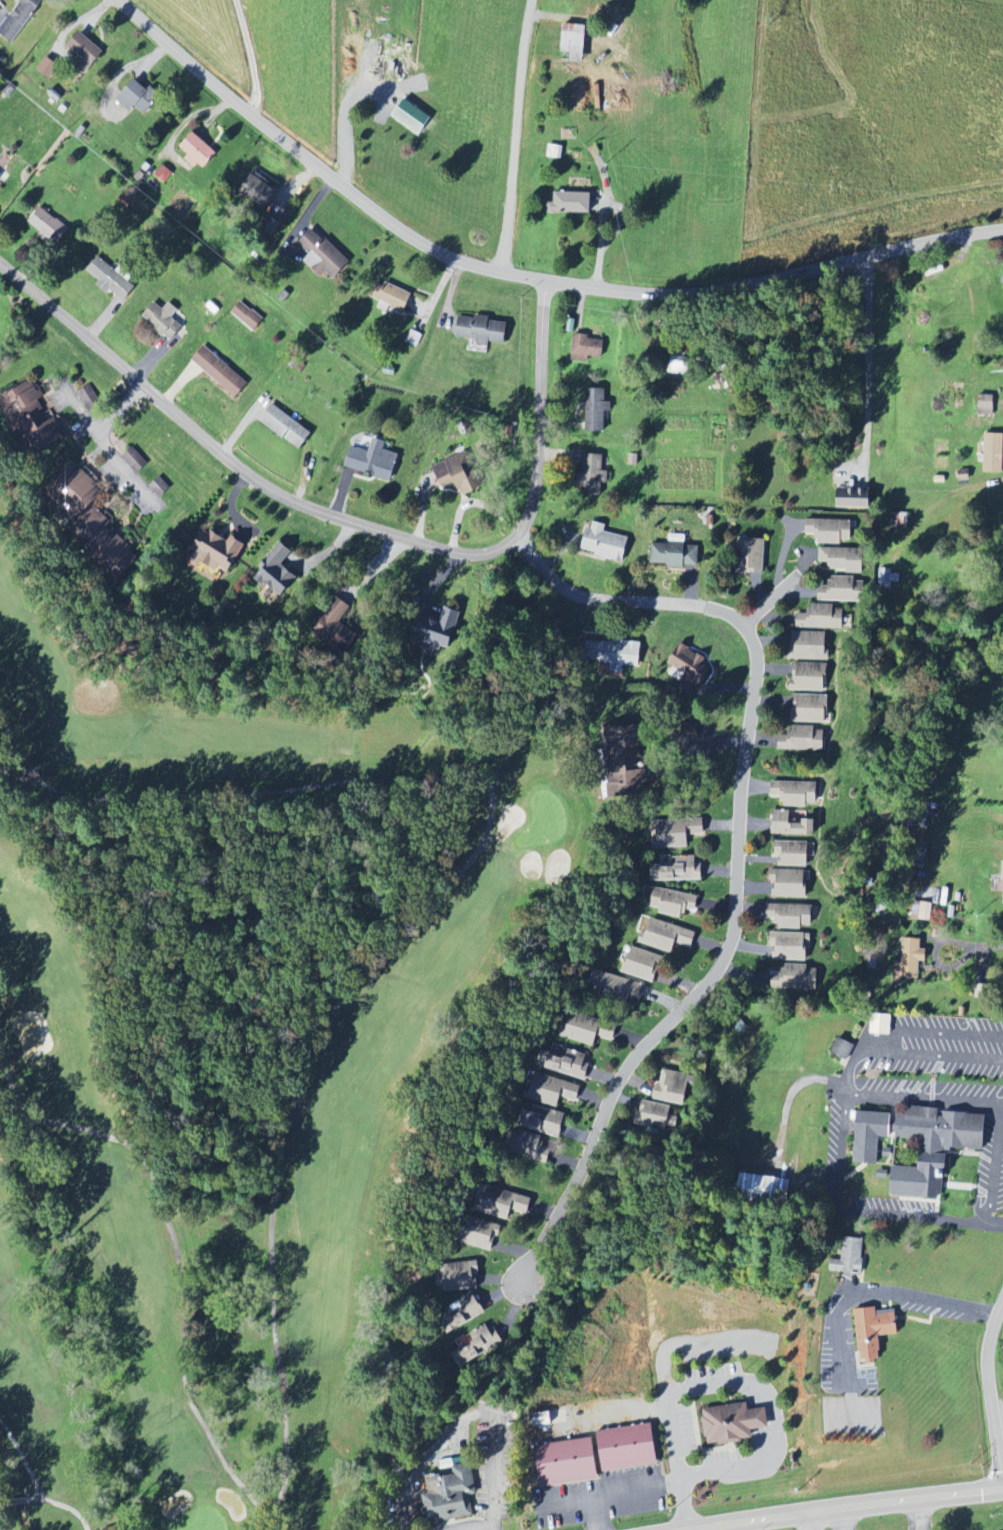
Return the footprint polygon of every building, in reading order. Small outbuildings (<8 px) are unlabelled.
[(13,45),(42,0),(16,0),(19,2),(0,32),(0,36),(13,45)] [(586,26),(563,25),(562,54),(585,54),(586,26)] [(104,52),(80,33),(68,47),(93,66),(104,52)] [(59,67),(46,57),(36,70),(48,80),(59,67)] [(116,100),(130,113),(135,108),(144,115),(161,96),(151,87),(147,91),(135,80),(116,100)] [(420,136),(432,118),(404,100),(392,118),(420,136)] [(194,168),(199,164),(204,169),(217,155),(194,133),(181,147),(189,155),(185,160),(194,168)] [(154,176),(164,184),(173,174),(163,166),(154,176)] [(240,193),(266,210),(280,189),(254,171),(240,193)] [(591,214),(591,194),(555,193),(554,203),(547,203),(546,213),(591,214)] [(52,239),(58,244),(69,231),(40,207),(27,223),(41,234),(39,237),(48,245),(52,239)] [(316,228),(299,244),(310,255),(304,261),(319,277),(324,271),(333,280),(351,264),(316,228)] [(126,301),(136,285),(95,260),(85,276),(126,301)] [(374,283),(369,297),(380,301),(376,309),(387,313),(390,307),(405,313),(412,294),(385,283),(383,287),(374,283)] [(254,332),(263,321),(240,301),(231,313),(254,332)] [(171,342),(183,328),(172,318),(179,311),(169,303),(163,310),(154,303),(142,316),(171,342)] [(508,323),(490,321),(490,319),(459,315),(456,337),(480,340),(478,352),(487,353),(489,342),(506,344),(508,323)] [(589,357),(603,358),(605,339),(574,335),(571,361),(588,363),(589,357)] [(191,362),(237,398),(248,383),(203,347),(191,362)] [(27,457),(65,438),(54,418),(48,421),(38,400),(42,399),(32,380),(0,396),(0,403),(27,457)] [(89,412),(102,405),(90,385),(77,392),(89,412)] [(605,389),(585,389),(586,432),(606,432),(605,412),(611,411),(611,402),(605,402),(605,389)] [(994,396),(980,396),(979,416),(994,417),(994,396)] [(259,424),(302,449),(313,431),(270,406),(259,424)] [(986,434),(984,473),(1002,473),(1002,435),(986,434)] [(345,469),(392,481),(399,454),(384,451),(386,442),(373,438),(369,453),(350,448),(345,469)] [(148,464),(132,447),(122,457),(138,474),(148,464)] [(434,465),(440,488),(457,483),(461,496),(481,490),(470,454),(434,465)] [(609,471),(603,471),(603,455),(583,454),(582,492),(598,492),(598,484),(608,484),(609,471)] [(111,522),(92,505),(104,491),(80,469),(76,473),(70,468),(59,480),(68,488),(52,506),(92,543),(111,522)] [(149,487),(161,498),(171,488),(159,477),(149,487)] [(872,508),(873,489),(840,488),(839,507),(872,508)] [(852,521),(807,520),(807,534),(816,534),(815,545),(841,545),(841,541),(851,542),(852,521)] [(604,532),(605,525),(589,522),(582,553),(624,561),(629,538),(604,532)] [(186,562),(209,576),(215,566),(229,574),(246,546),(210,524),(186,562)] [(651,565),(668,565),(668,567),(699,568),(699,546),(692,546),(692,536),(669,535),(669,545),(652,544),(651,565)] [(140,559),(119,537),(94,561),(115,582),(140,559)] [(764,575),(765,540),(740,539),(739,574),(764,575)] [(282,598),(298,578),(285,567),(296,553),(282,542),(255,576),(282,598)] [(863,550),(819,548),(819,563),(828,563),(828,571),(863,573),(863,550)] [(855,579),(820,578),(819,601),(864,602),(865,582),(855,582),(855,579)] [(359,635),(341,624),(351,606),(337,598),(314,637),(346,656),(359,635)] [(796,628),(843,629),(843,610),(834,609),(834,605),(809,605),(808,615),(797,614),(796,628)] [(420,617),(414,644),(452,652),(460,611),(444,608),(441,621),(420,617)] [(791,632),(790,660),(828,661),(828,633),(791,632)] [(640,668),(642,643),(586,640),(585,662),(610,664),(610,672),(623,673),(623,667),(640,668)] [(670,675),(680,681),(677,686),(692,695),(698,684),(703,687),(715,666),(680,645),(668,664),(674,668),(670,675)] [(791,691),(826,692),(827,665),(791,664),(791,691)] [(829,696),(793,695),(793,721),(828,722),(829,696)] [(607,728),(613,798),(635,796),(632,759),(638,759),(637,748),(648,747),(646,725),(607,728)] [(825,751),(825,728),(790,729),(790,735),(779,735),(779,752),(825,751)] [(817,783),(772,783),(771,796),(782,797),(782,807),(807,808),(807,804),(817,804),(817,783)] [(816,820),(795,820),(796,812),(772,812),(772,836),(816,836),(816,820)] [(654,820),(654,848),(688,849),(688,835),(704,836),(704,822),(654,820)] [(778,853),(778,866),(808,867),(808,843),(775,842),(775,853),(778,853)] [(701,881),(700,857),(675,857),(676,865),(650,866),(651,883),(701,881)] [(806,899),(806,871),(769,870),(769,882),(773,882),(772,898),(806,899)] [(698,897),(653,888),(649,911),(683,918),(685,911),(695,913),(698,897)] [(917,904),(917,911),(911,911),(911,921),(929,921),(929,904),(917,904)] [(767,918),(779,918),(779,929),(802,930),(802,927),(812,927),(813,906),(767,905),(767,918)] [(640,944),(671,954),(675,943),(692,949),(696,933),(649,918),(640,944)] [(772,961),(809,961),(810,934),(770,933),(769,943),(773,943),(772,961)] [(901,961),(894,961),(894,979),(919,979),(919,962),(926,962),(926,950),(920,950),(920,940),(901,939),(901,961)] [(663,956),(629,948),(623,975),(657,983),(663,956)] [(809,966),(783,965),(783,975),(772,975),(772,989),(818,990),(819,970),(808,970),(809,966)] [(640,1003),(644,982),(599,974),(595,994),(640,1003)] [(571,1012),(567,1027),(562,1026),(559,1037),(593,1048),(596,1038),(612,1042),(617,1026),(571,1012)] [(891,1036),(892,1016),(871,1015),(871,1035),(891,1036)] [(831,1053),(847,1061),(855,1045),(839,1037),(831,1053)] [(585,1079),(591,1055),(549,1045),(543,1069),(585,1079)] [(692,1076),(662,1069),(655,1099),(685,1106),(692,1076)] [(528,1099),(557,1108),(560,1099),(576,1104),(582,1087),(536,1072),(528,1099)] [(636,1125),(676,1129),(677,1117),(670,1116),(671,1105),(639,1102),(636,1125)] [(560,1137),(566,1115),(525,1103),(518,1126),(560,1137)] [(986,1112),(908,1109),(908,1114),(858,1112),(856,1163),(879,1164),(879,1156),(891,1157),(891,1149),(880,1148),(881,1137),(895,1137),(895,1138),(923,1139),(922,1168),(895,1167),(893,1196),(945,1198),(947,1149),(985,1151),(986,1112)] [(551,1149),(541,1147),(543,1138),(511,1130),(505,1151),(548,1162),(551,1149)] [(791,1179),(741,1174),(739,1194),(789,1200),(791,1179)] [(523,1225),(531,1201),(488,1186),(480,1210),(523,1225)] [(492,1253),(500,1226),(474,1218),(465,1245),(492,1253)] [(843,1260),(832,1260),(832,1272),(864,1273),(865,1239),(844,1238),(843,1260)] [(443,1291),(479,1290),(478,1262),(442,1264),(443,1291)] [(441,1320),(451,1335),(486,1312),(472,1292),(458,1301),(462,1307),(441,1320)] [(856,1310),(862,1366),(881,1364),(878,1337),(899,1335),(897,1314),(877,1316),(876,1308),(856,1310)] [(504,1345),(493,1323),(472,1334),(476,1342),(452,1355),(459,1368),(504,1345)] [(769,1429),(766,1409),(748,1411),(748,1403),(702,1409),(707,1446),(753,1440),(751,1431),(769,1429)] [(658,1466),(653,1425),(596,1432),(597,1439),(536,1446),(541,1488),(599,1481),(598,1473),(658,1466)] [(455,1476),(424,1481),(432,1525),(480,1516),(470,1462),(453,1465),(455,1476)]
